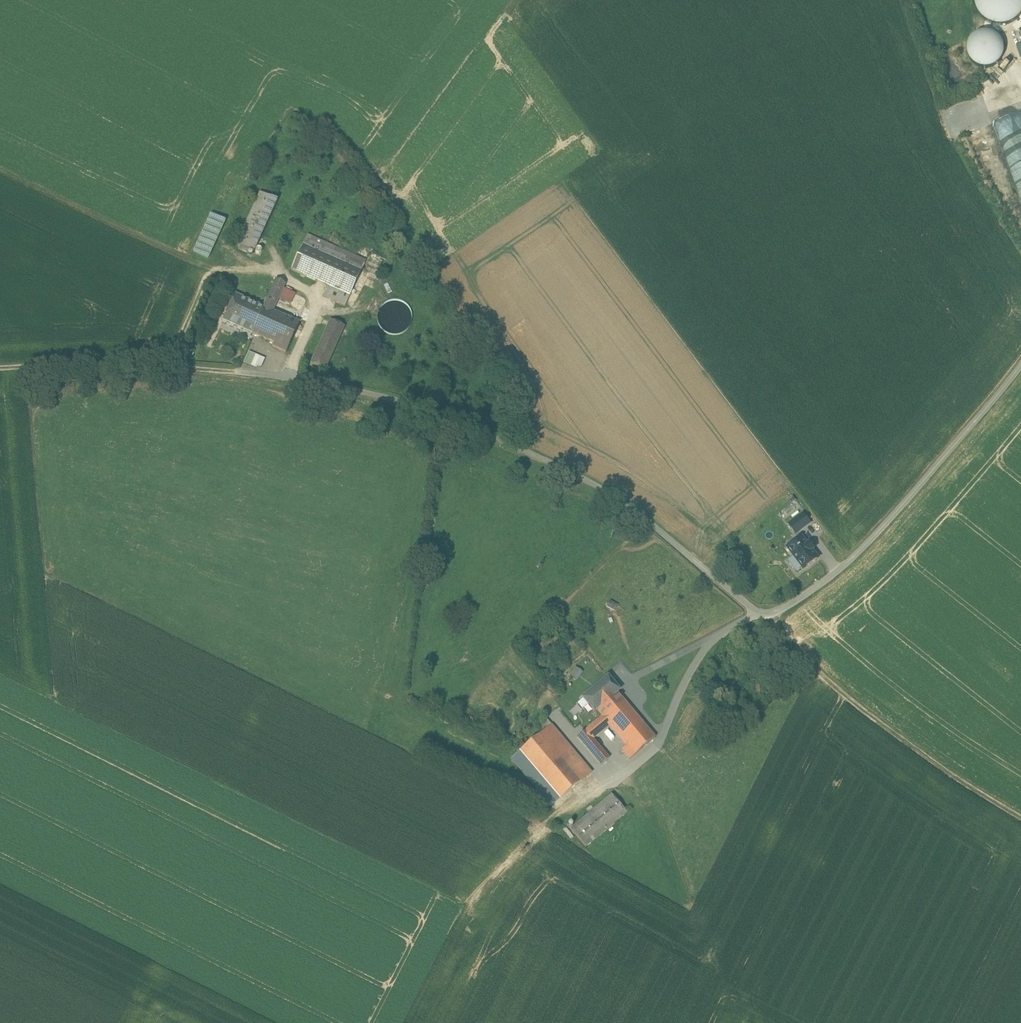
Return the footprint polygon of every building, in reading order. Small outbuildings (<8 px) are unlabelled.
[(977,9),(983,18),(991,23),(1001,25),(1011,23),(1019,17),(1020,14),(1020,0),(975,0),(977,9)] [(1003,56),(1004,49),(1003,42),(999,36),(993,32),(986,31),(979,32),(973,36),(969,42),(967,50),(969,57),(973,63),(979,67),(986,68),(993,66),(999,62),(1003,56)] [(260,192),(236,244),(253,252),(277,200),(260,192)] [(210,215),(194,251),(208,258),(225,221),(210,215)] [(366,261),(308,234),(303,244),(361,271),(366,261)] [(361,271),(303,244),(292,268),(330,286),(350,295),(361,271)] [(263,306),(273,311),(286,283),(276,279),(263,306)] [(346,304),(350,295),(330,286),(326,295),(346,304)] [(263,306),(236,293),(223,319),(251,332),(263,306)] [(407,302),(383,301),(383,327),(406,328),(407,302)] [(273,311),(263,306),(251,332),(273,342),(272,345),(286,352),(299,322),(273,311)] [(330,319),(310,362),(325,369),(345,326),(330,319)] [(250,351),(246,363),(262,368),(266,356),(250,351)] [(802,513),(788,524),(796,534),(810,523),(802,513)] [(801,535),(786,547),(803,569),(818,557),(801,535)] [(769,545),(751,554),(755,563),(774,554),(769,545)] [(571,675),(578,679),(583,670),(576,667),(571,675)] [(608,676),(582,698),(594,711),(617,692),(619,690),(608,676)] [(655,736),(617,692),(596,709),(602,716),(609,725),(626,745),(622,749),(630,758),(655,736)] [(602,716),(577,736),(601,764),(609,757),(593,738),(609,725),(602,716)] [(545,718),(536,726),(541,733),(541,732),(551,724),(545,718)] [(592,772),(551,724),(541,732),(541,733),(582,780),(592,772)] [(582,780),(541,733),(525,746),(514,732),(509,740),(519,751),(511,758),(552,806),(582,780)] [(612,795),(571,829),(586,846),(626,811),(612,795)]
